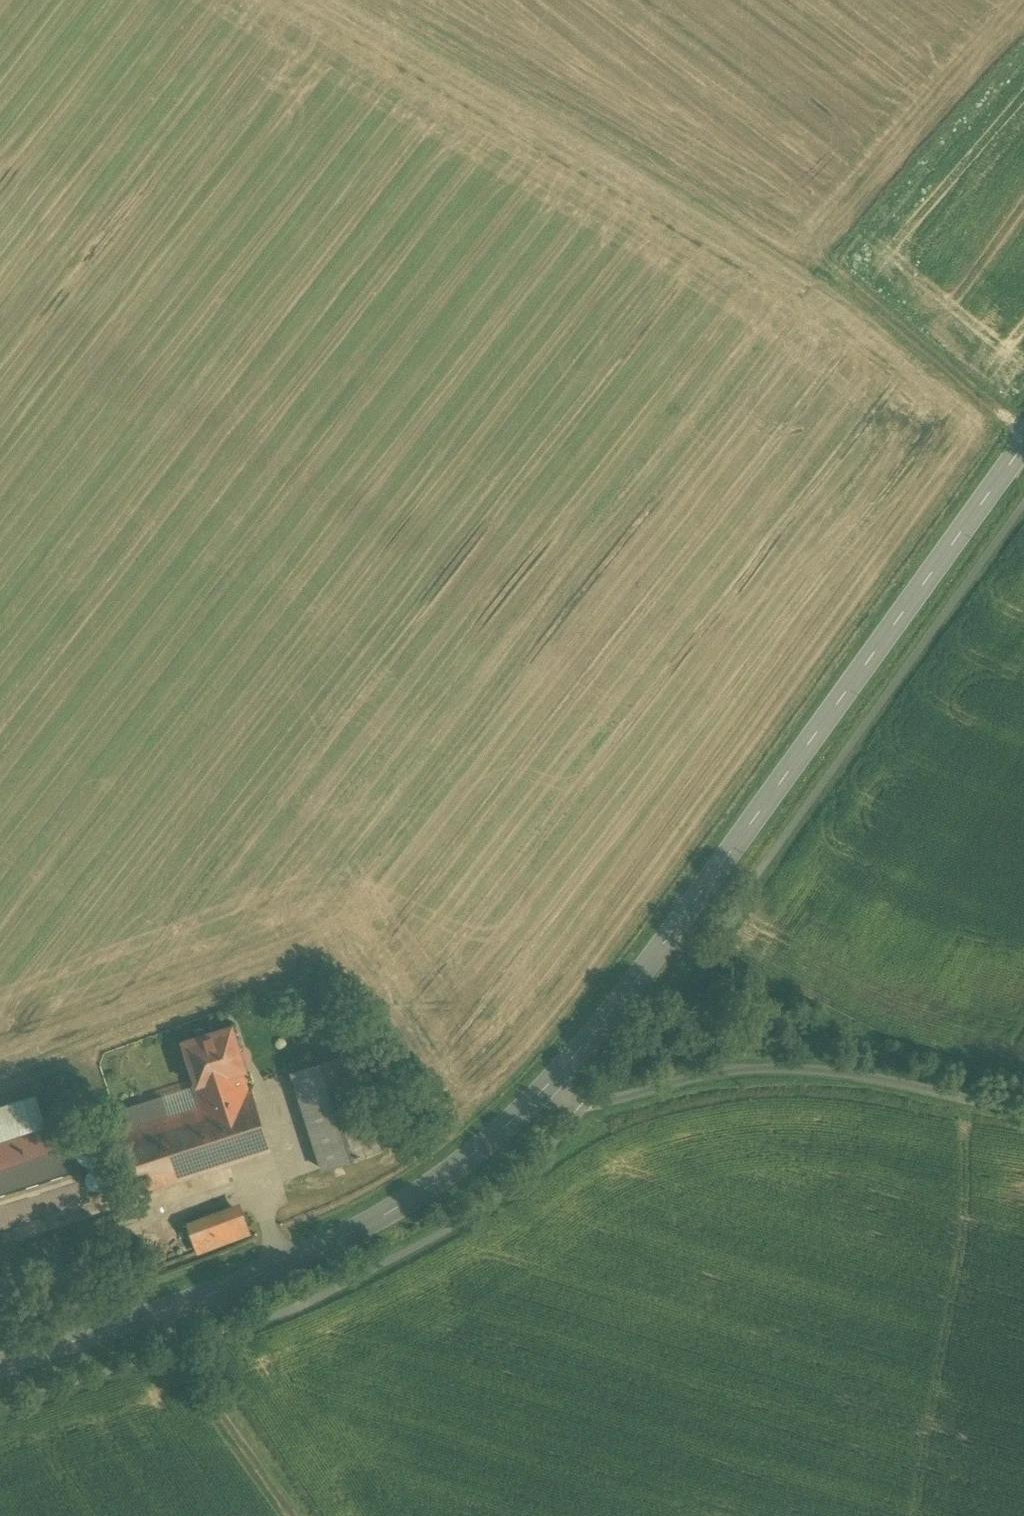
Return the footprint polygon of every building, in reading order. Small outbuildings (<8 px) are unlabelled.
[(191,1084),(199,1106),(249,1090),(242,1070),(244,1069),(230,1025),(182,1040),(195,1083),(191,1084)] [(349,1053),(292,1071),(323,1168),(380,1150),(349,1053)] [(129,1128),(120,1131),(139,1191),(270,1150),(251,1089),(249,1090),(199,1106),(189,1109),(187,1101),(166,1107),(162,1097),(124,1109),(129,1128)] [(42,1123),(34,1097),(0,1108),(0,1136),(42,1123)] [(89,1197),(63,1116),(42,1123),(0,1136),(0,1226),(89,1197)] [(240,1205),(186,1224),(196,1251),(249,1231),(240,1205)]
